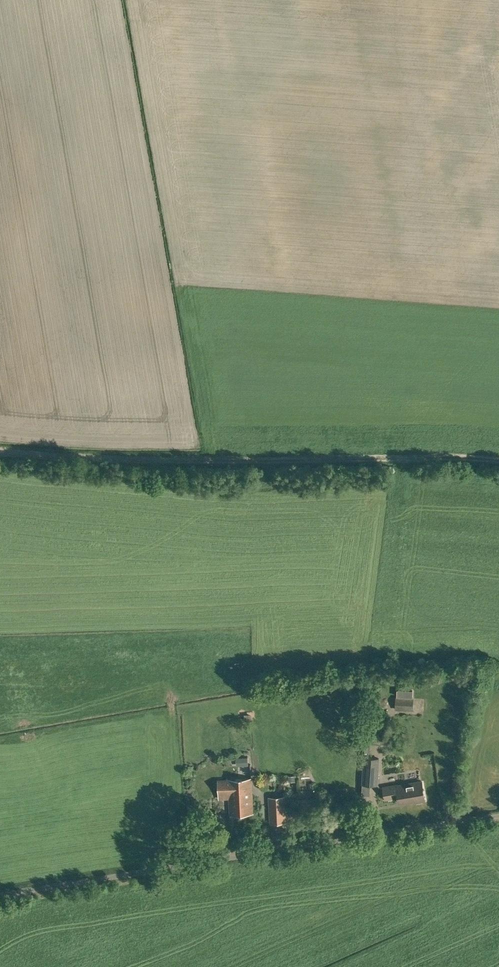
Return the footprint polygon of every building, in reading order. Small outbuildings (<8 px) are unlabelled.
[(413,709),(413,699),(397,698),(396,709),(413,709)] [(378,759),(363,758),(362,784),(377,785),(378,759)] [(245,791),(244,778),(228,779),(228,780),(218,780),(219,794),(221,794),(221,798),(229,798),(229,797),(236,796),(240,796),(240,791),(245,791)] [(229,798),(230,814),(253,812),(251,778),(244,778),(245,791),(240,791),(240,796),(236,796),(229,797),(229,798)] [(411,800),(408,783),(397,785),(396,785),(382,787),(385,800),(398,797),(399,803),(411,800)] [(283,812),(285,812),(284,796),(269,797),(270,809),(283,808),(283,812)] [(317,809),(316,799),(299,800),(300,810),(317,809)] [(215,834),(204,826),(196,835),(207,844),(215,834)]
